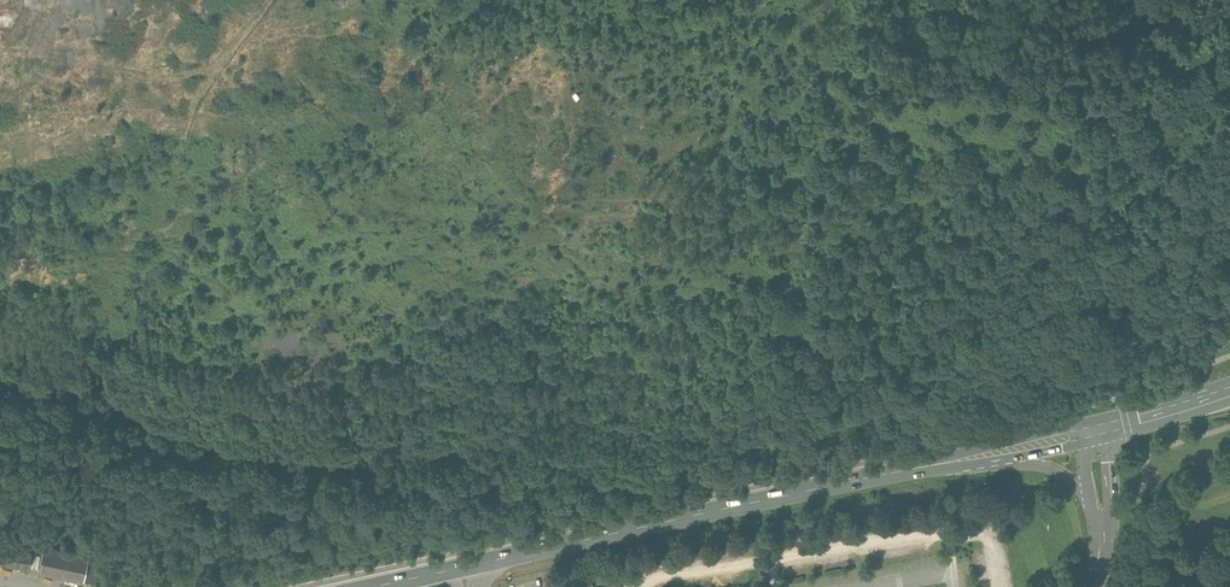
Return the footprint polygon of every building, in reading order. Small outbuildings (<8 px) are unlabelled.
[(99,559),(44,549),(39,572),(95,582),(99,559)] [(0,550),(0,564),(28,570),(31,556),(0,550)]
